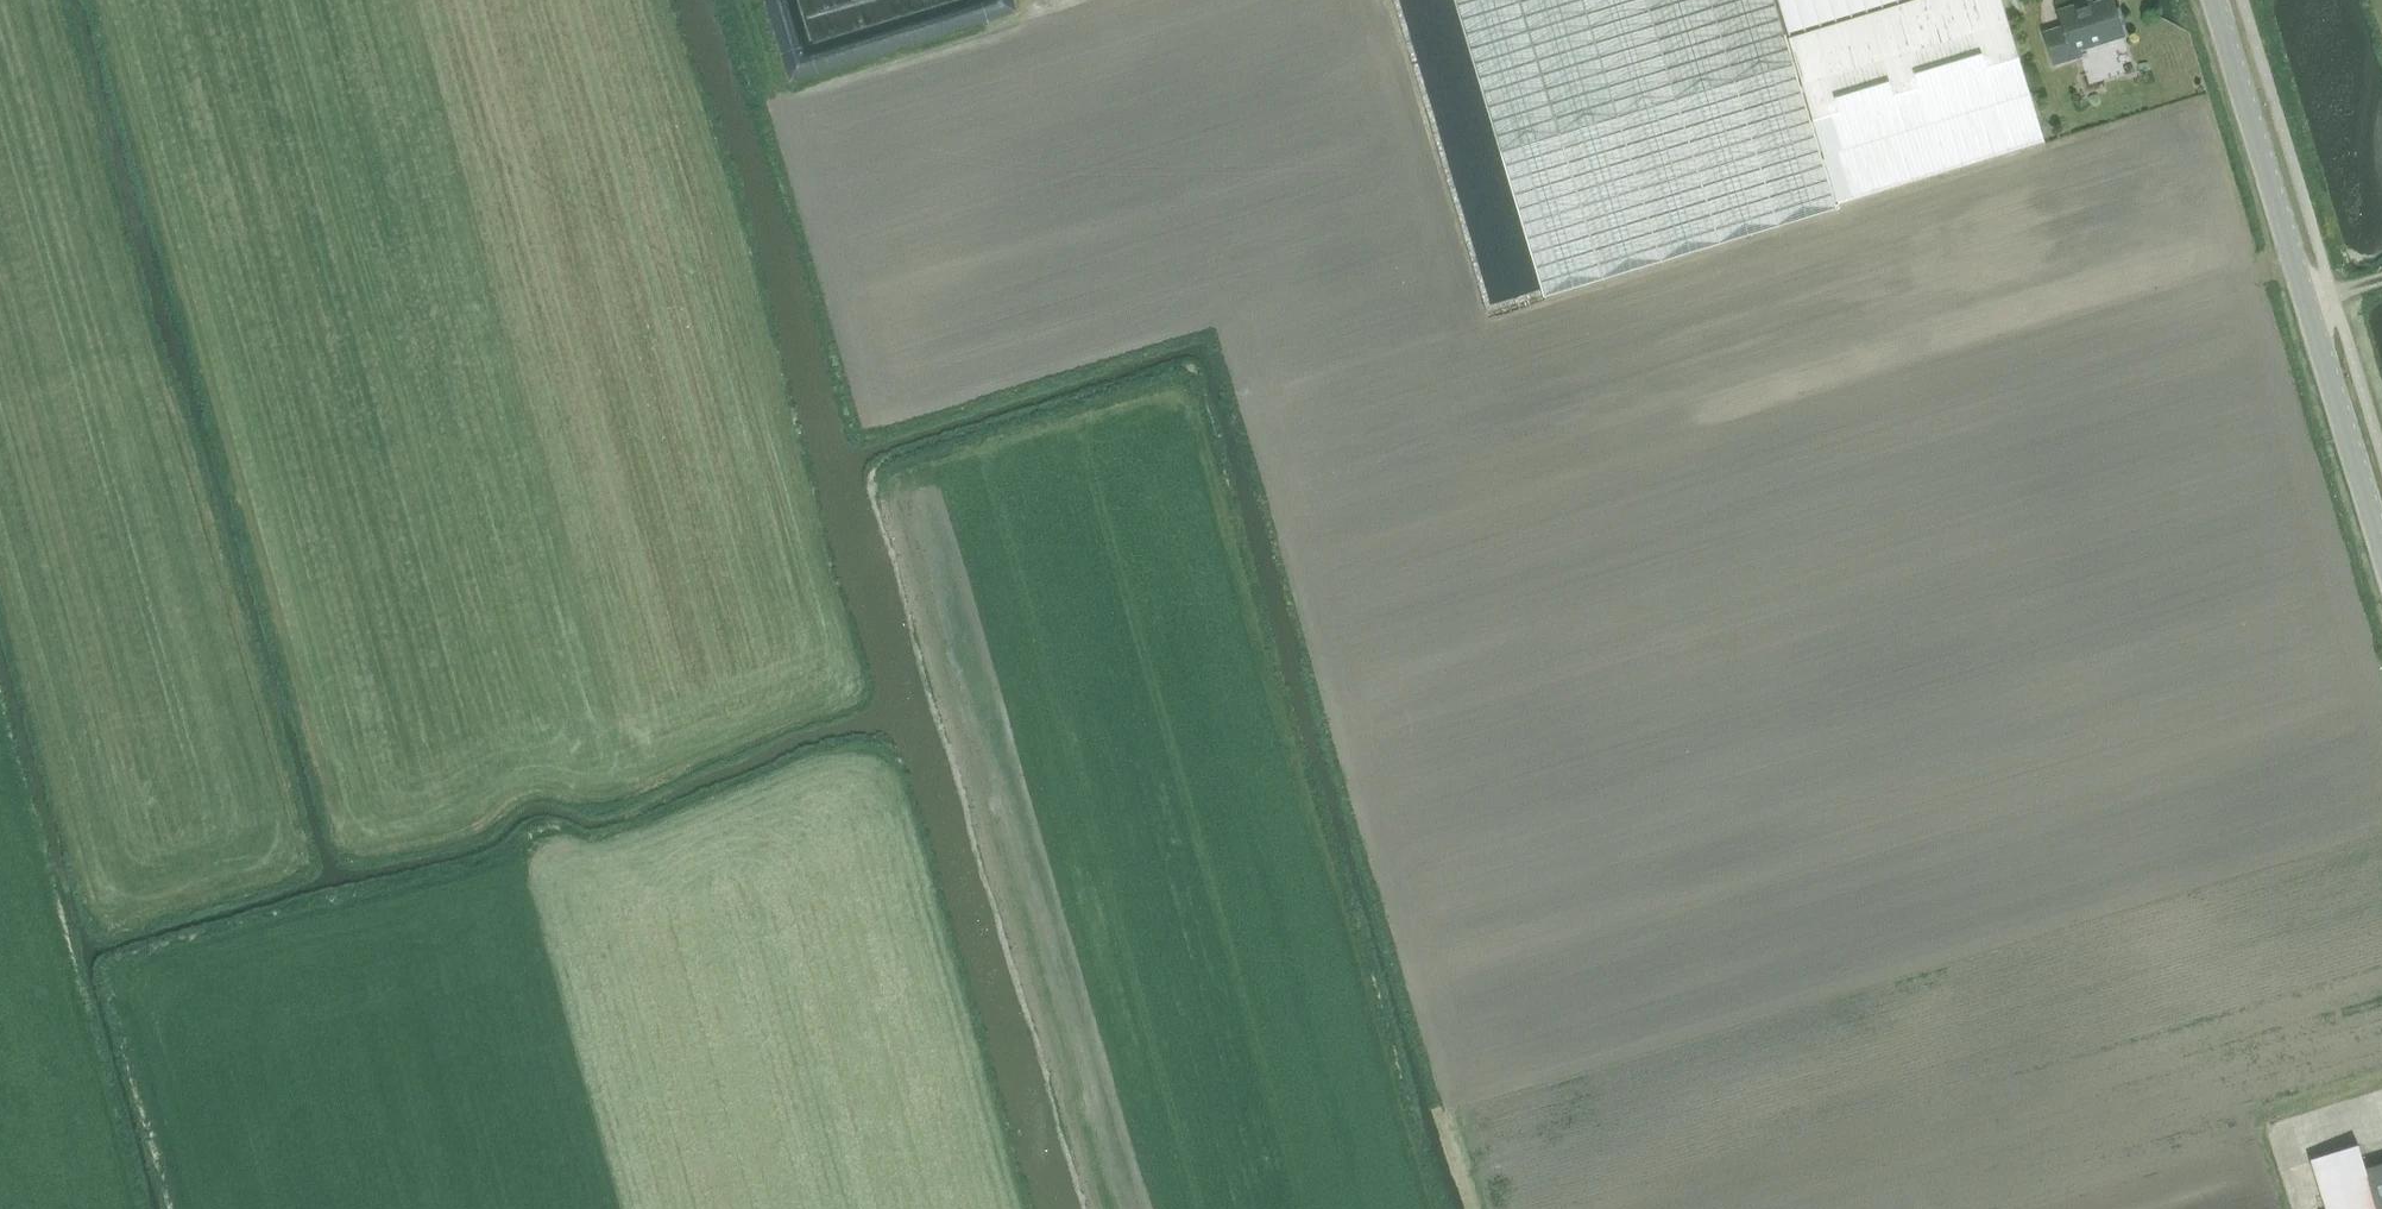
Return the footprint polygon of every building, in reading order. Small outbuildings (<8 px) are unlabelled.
[(1546,293),(1836,206),(1786,36),(1775,0),(1459,0),(1546,293)] [(1786,36),(1908,0),(1775,0),(1786,36)] [(1786,36),(1838,206),(2044,145),(2006,18),(2001,0),(1908,0),(1786,36)] [(2006,18),(2026,12),(2022,0),(2001,0),(2006,18)] [(2124,35),(2113,0),(2110,0),(2084,8),(2083,5),(2060,12),(2065,28),(2046,34),(2055,63),(2081,55),(2079,50),(2124,35)] [(2366,1169),(2358,1145),(2311,1159),(2326,1208),(2381,1208),(2381,1164),(2366,1169)]
